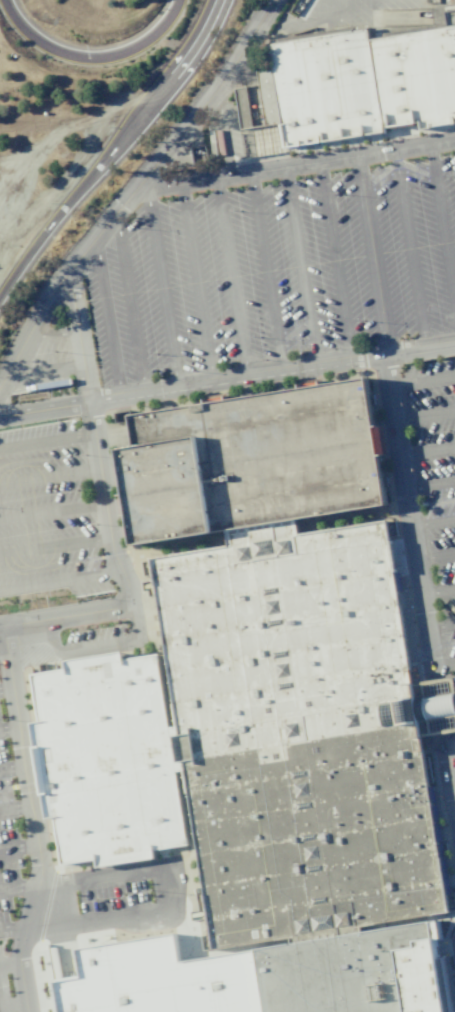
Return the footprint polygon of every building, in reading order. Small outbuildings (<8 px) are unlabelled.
[(446,12),(449,28),(372,41),(370,27),(270,44),(273,67),(255,70),(258,85),(235,89),(247,159),(454,124),(454,11),(446,12)] [(444,958),(453,1011),(265,1011),(255,951),(292,945),(291,935),(212,947),(196,844),(155,850),(156,860),(95,869),(94,861),(59,866),(52,818),(44,820),(28,722),(37,721),(30,675),(65,669),(64,661),(121,652),(122,660),(156,655),(168,727),(174,726),(147,556),(226,544),(224,532),(132,547),(117,447),(136,444),(131,414),(366,377),(450,912),(359,926),(360,933),(438,921),(441,939),(434,940),(438,960),(444,958)] [(431,734),(454,730),(454,696),(454,693),(425,697),(431,734)] [(57,1011),(265,1011),(255,951),(253,946),(180,958),(175,930),(74,947),(78,975),(52,980),(57,1011)]
